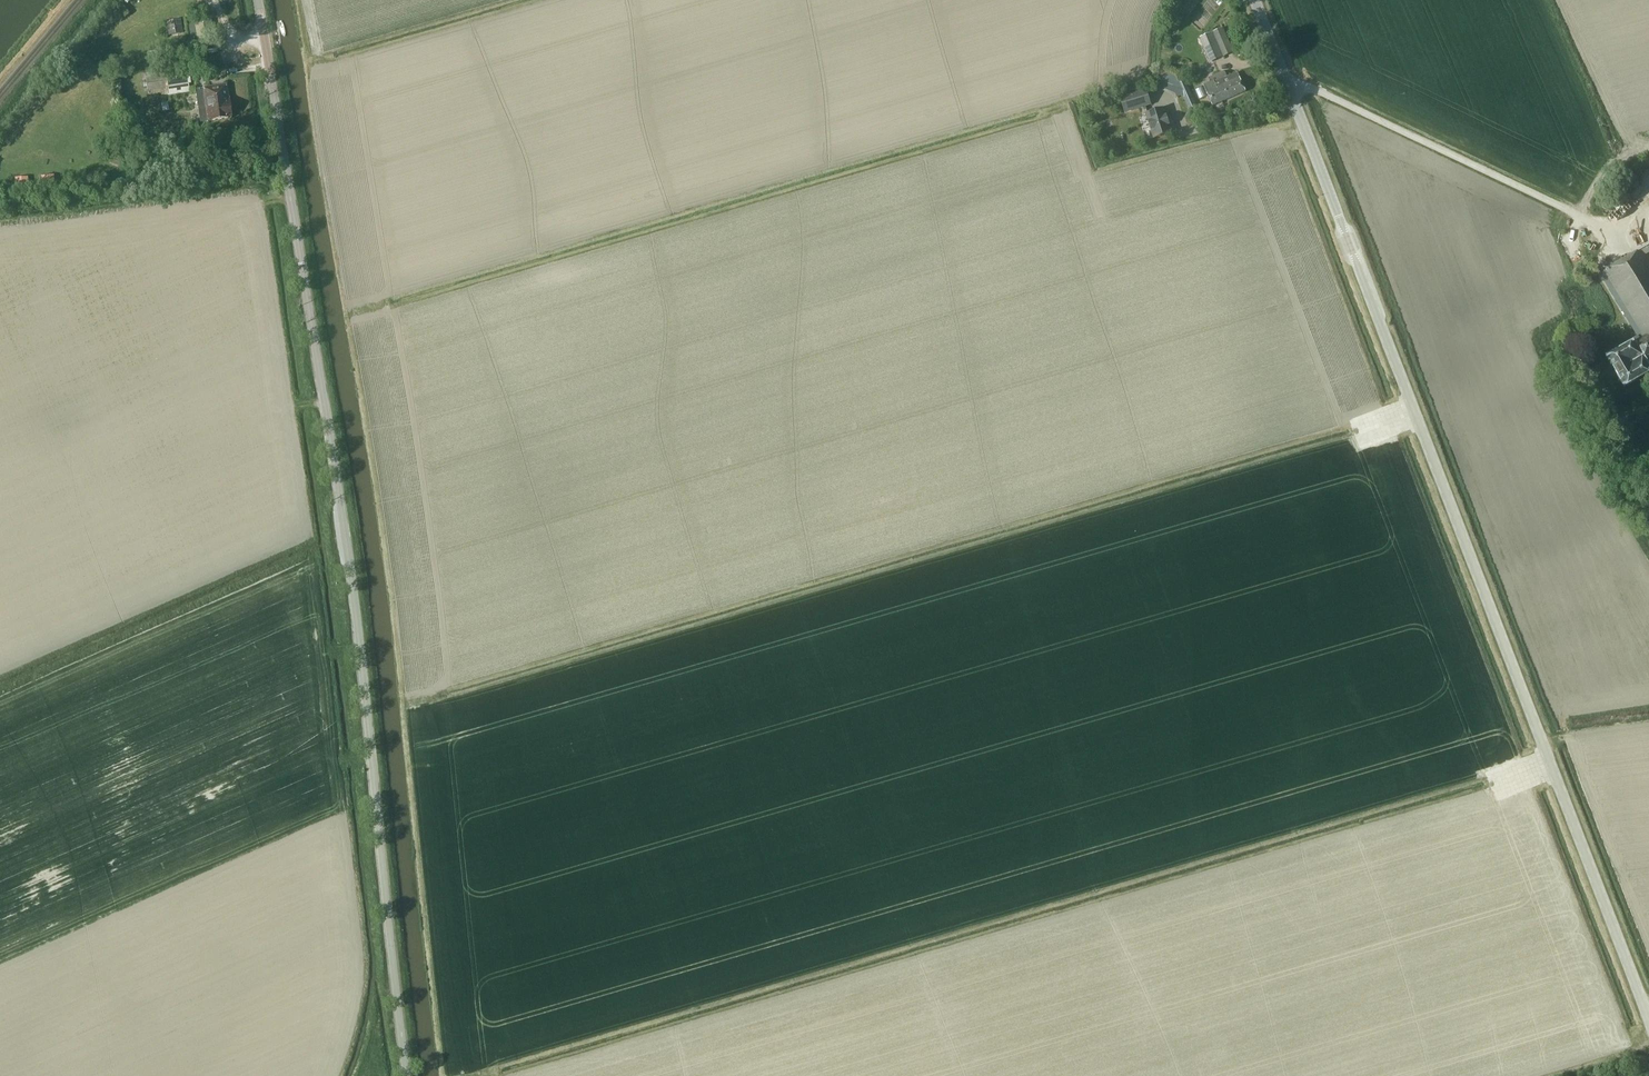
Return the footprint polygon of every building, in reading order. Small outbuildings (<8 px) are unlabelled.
[(169,36),(183,33),(181,19),(166,22),(169,36)] [(1175,30),(1178,22),(1170,19),(1167,28),(1175,30)] [(1199,37),(1210,62),(1234,52),(1223,27),(1199,37)] [(149,63),(165,60),(168,60),(167,50),(147,53),(149,63)] [(189,91),(186,65),(163,68),(145,70),(146,78),(145,78),(147,91),(156,89),(157,93),(167,92),(167,94),(189,91)] [(1246,91),(1239,75),(1237,72),(1227,76),(1225,71),(1209,78),(1210,82),(1203,85),(1206,90),(1213,106),(1246,91)] [(1197,107),(1186,80),(1178,84),(1189,110),(1197,107)] [(228,84),(204,87),(195,89),(199,111),(200,122),(210,121),(209,120),(233,117),(228,84)] [(1120,98),(1124,113),(1152,105),(1148,90),(1120,98)] [(1147,114),(1155,138),(1172,132),(1167,117),(1169,116),(1166,108),(1147,114)] [(111,134),(110,139),(122,140),(123,126),(111,125),(111,127),(114,127),(113,134),(111,134)] [(42,189),(55,188),(54,175),(41,176),(42,189)] [(16,191),(29,190),(28,177),(15,178),(16,191)] [(1601,275),(1638,337),(1634,339),(1636,342),(1608,358),(1626,388),(1648,374),(1648,364),(1648,363),(1648,362),(1648,247),(1601,275)]
